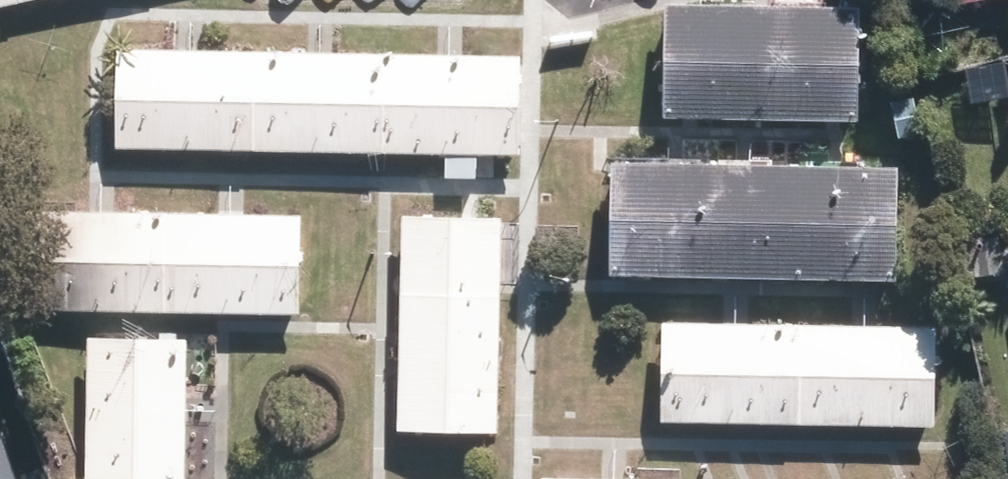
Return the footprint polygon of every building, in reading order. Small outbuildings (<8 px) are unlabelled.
[(866,26),(676,23),(675,102),(864,106),(866,26)] [(528,68),(127,59),(125,136),(526,145),(528,68)] [(904,180),(620,177),(619,260),(903,262),(904,180)] [(308,223),(65,221),(65,303),(307,304),(308,223)] [(510,226),(426,222),(418,422),(502,425),(510,226)] [(936,340),(670,335),(668,409),(935,414),(936,340)] [(190,338),(109,337),(106,476),(188,477),(190,338)] [(21,475),(0,413),(0,478),(9,478),(21,475)]
